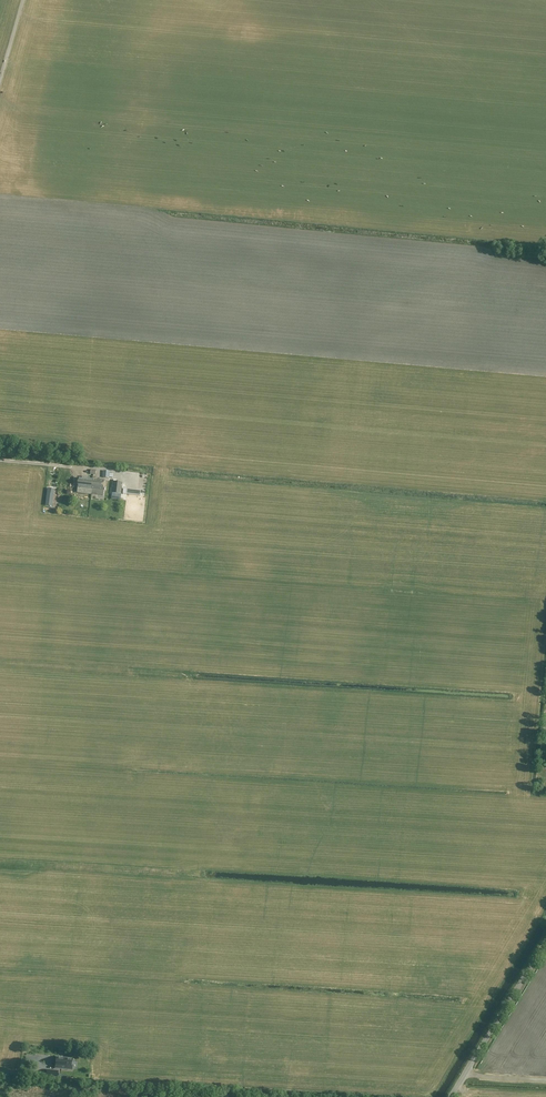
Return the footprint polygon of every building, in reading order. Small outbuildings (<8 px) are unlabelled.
[(92,490),(93,479),(87,478),(87,477),(82,477),(82,479),(79,478),(78,489),(89,490),(89,488),(92,489),(91,490),(92,490)] [(93,479),(92,490),(103,491),(105,480),(97,479),(97,480),(93,480),(93,479)] [(121,494),(122,482),(114,481),(112,493),(121,494)] [(55,1068),(71,1070),(73,1059),(56,1057),(55,1068)]
